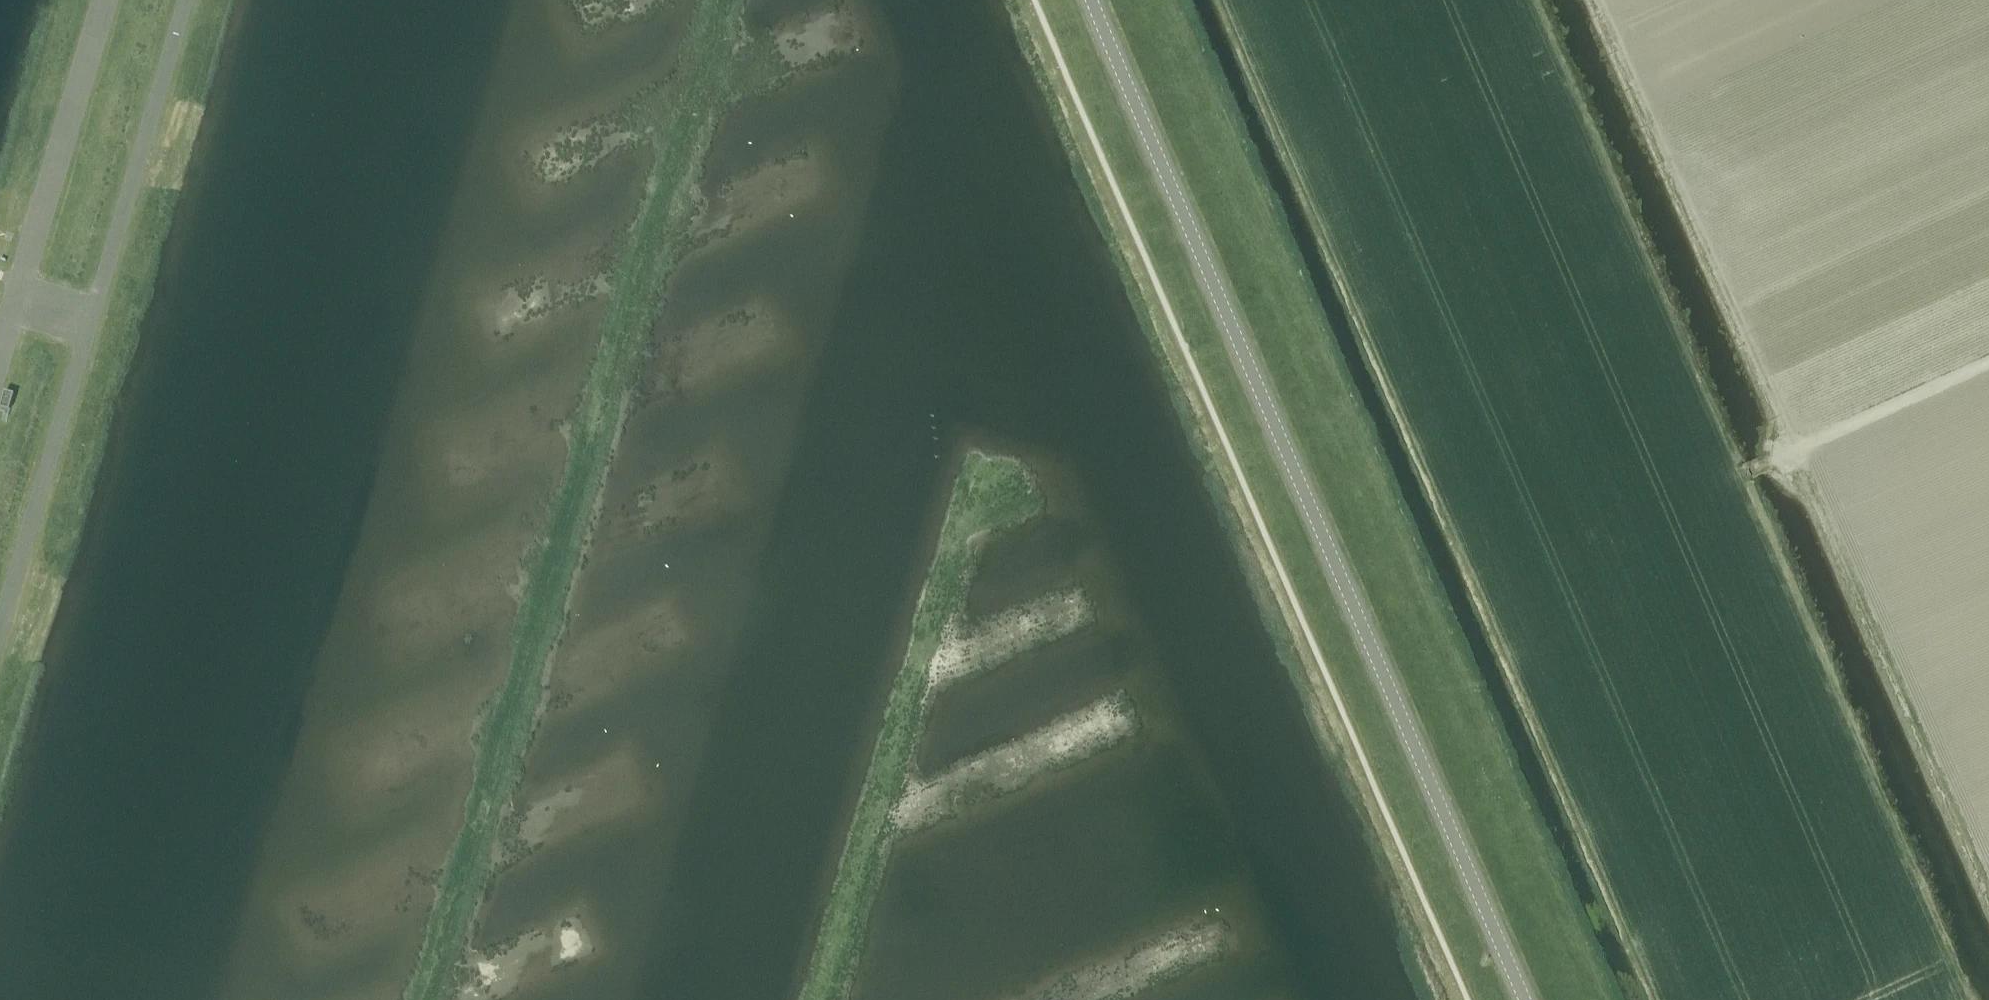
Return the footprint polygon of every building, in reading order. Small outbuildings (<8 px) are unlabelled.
[(10,410),(14,398),(4,395),(1,407),(10,410)]
